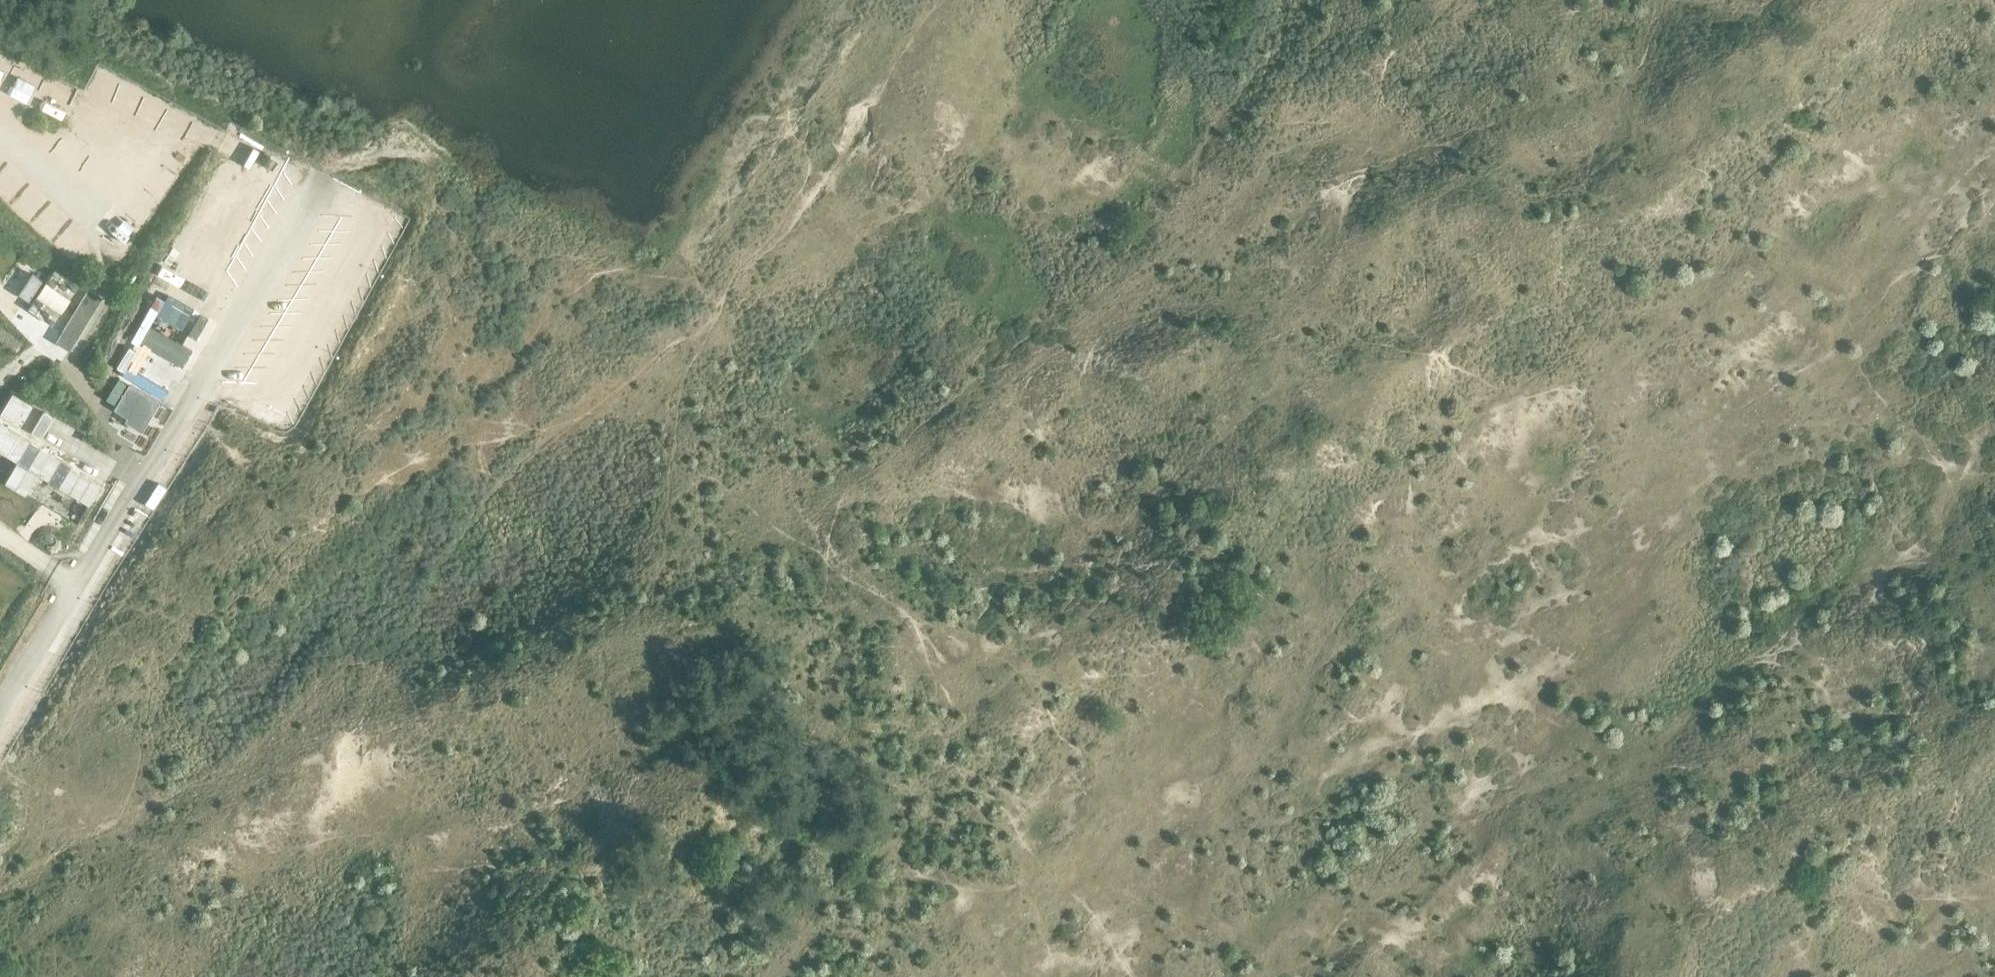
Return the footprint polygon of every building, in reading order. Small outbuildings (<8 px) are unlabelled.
[(39,77),(30,96),(49,105),(58,87),(39,77)] [(44,243),(58,253),(68,240),(54,229),(44,243)] [(164,249),(160,264),(193,273),(197,258),(164,249)] [(39,305),(63,321),(89,282),(65,266),(39,305)] [(98,281),(65,335),(79,343),(112,289),(98,281)] [(178,324),(190,304),(154,282),(142,303),(178,324)] [(112,318),(126,327),(133,316),(118,308),(112,318)] [(195,313),(180,321),(189,338),(204,329),(195,313)] [(128,403),(125,408),(138,416),(135,420),(151,430),(168,401),(163,398),(175,379),(138,357),(127,376),(129,377),(123,388),(125,389),(120,398),(128,403)] [(153,508),(170,471),(160,466),(142,503),(153,508)] [(40,529),(54,539),(61,529),(47,519),(71,483),(59,474),(26,522),(39,531),(40,529)]
